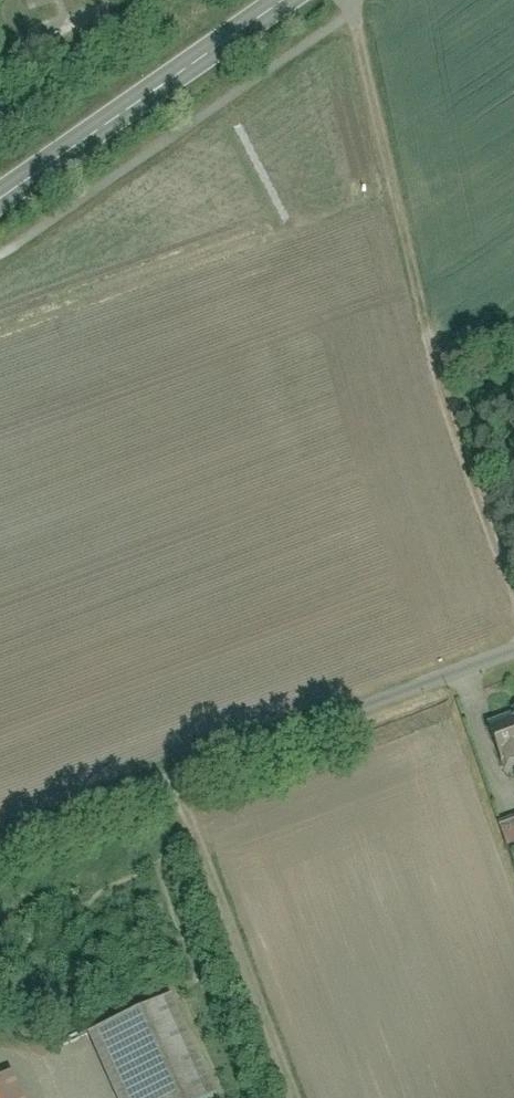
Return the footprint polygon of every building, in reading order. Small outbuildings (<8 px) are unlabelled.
[(489,729),(505,771),(513,767),(513,720),(489,729)] [(511,848),(513,847),(513,821),(503,825),(511,848)] [(116,1097),(216,1097),(176,1001),(91,1036),(116,1097)]
